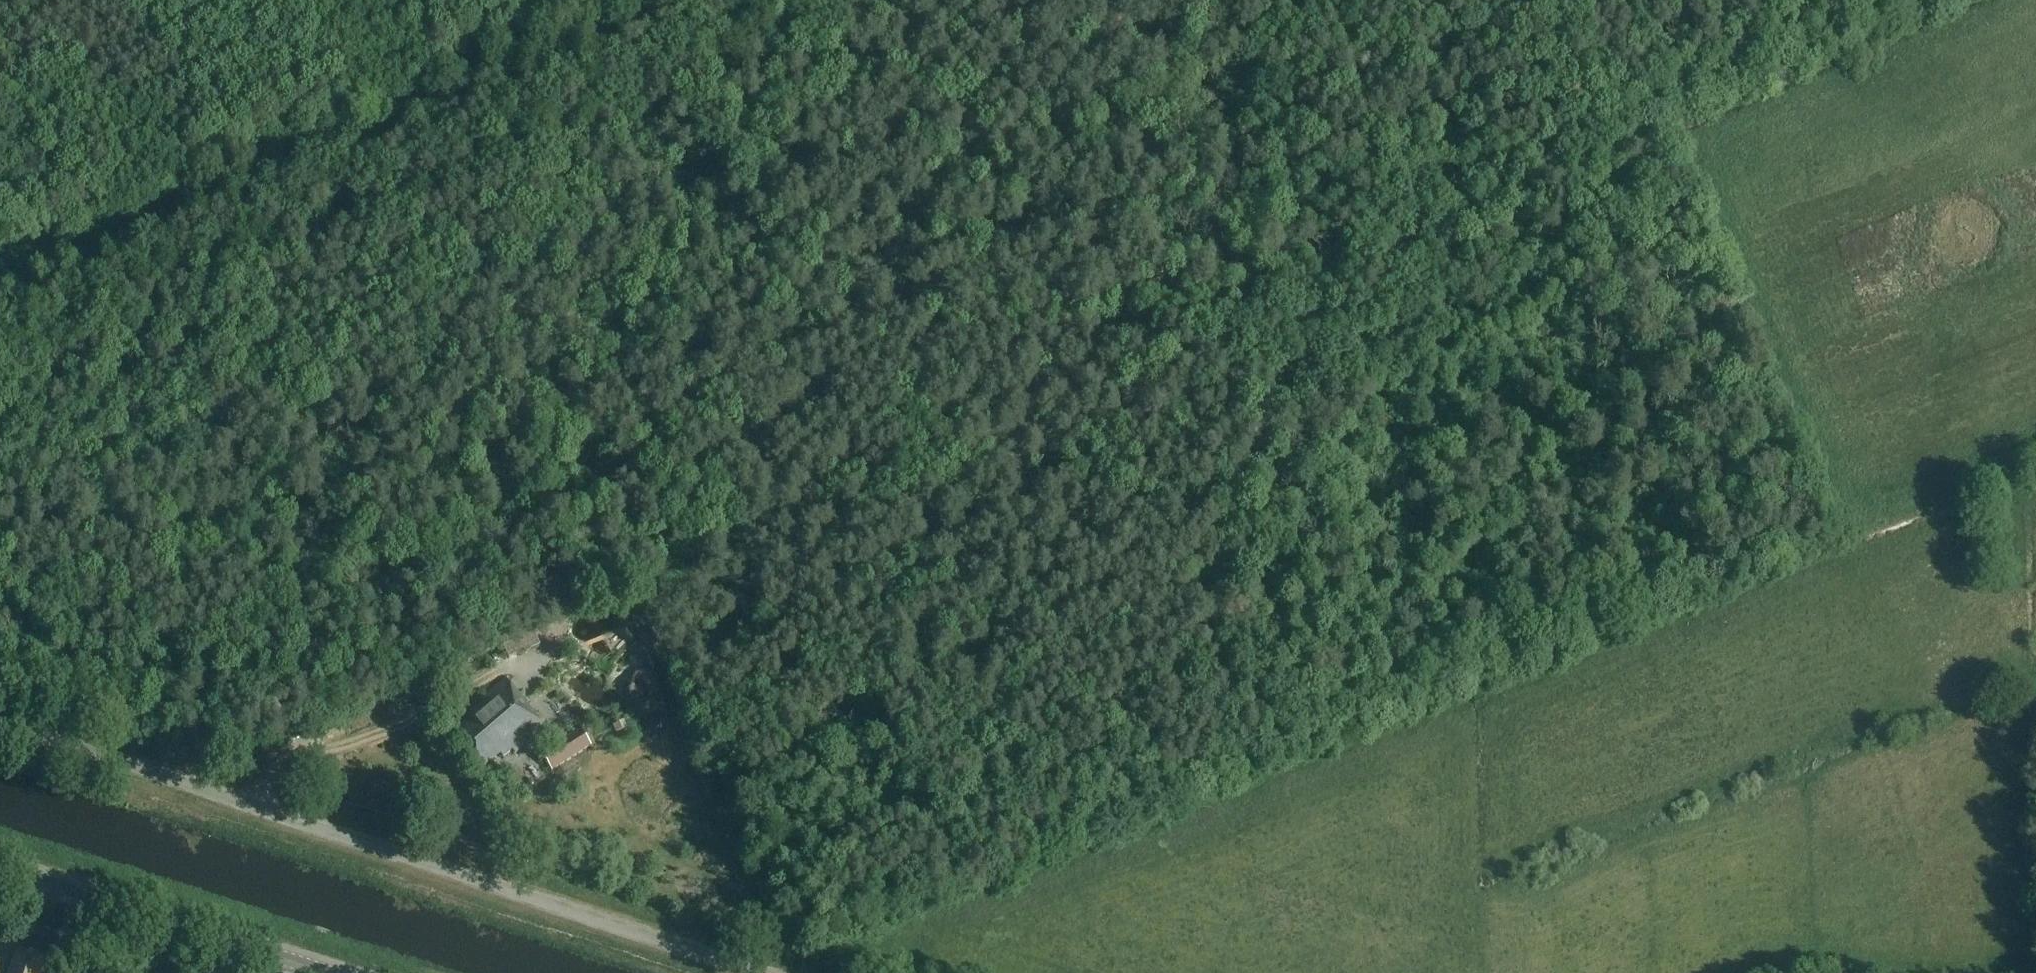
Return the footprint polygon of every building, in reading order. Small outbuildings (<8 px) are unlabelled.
[(501,644),(508,660),(540,647),(533,631),(501,644)] [(515,753),(544,729),(503,679),(447,725),(451,729),(449,730),(478,765),(496,750),(500,756),(510,747),(515,753)] [(553,771),(592,746),(581,728),(541,754),(553,771)] [(617,744),(606,752),(613,763),(625,756),(617,744)] [(49,961),(17,950),(9,972),(45,972),(49,961)]
